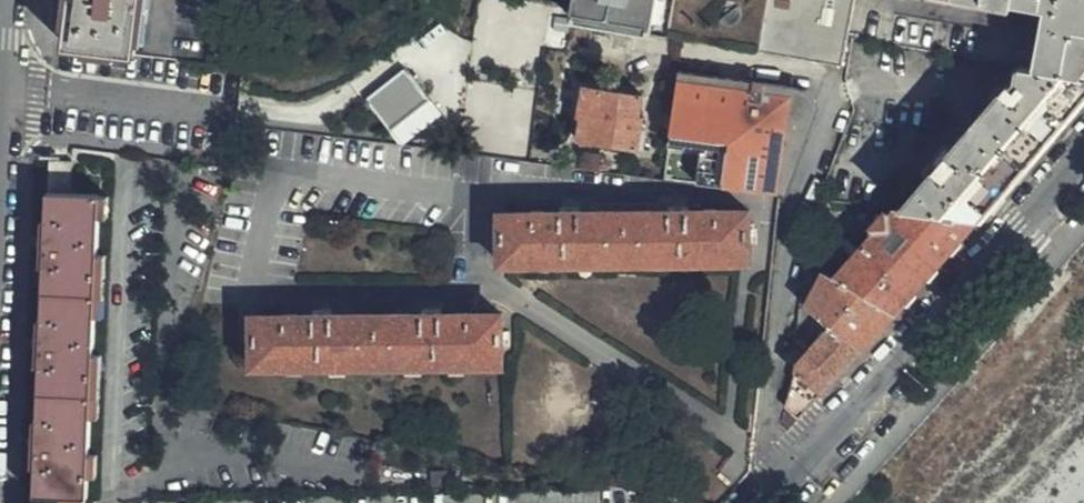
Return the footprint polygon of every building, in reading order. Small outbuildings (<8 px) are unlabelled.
[(68,49),(137,57),(141,25),(144,0),(74,0),(68,49)] [(141,25),(147,26),(150,0),(144,0),(141,25)] [(770,0),(578,0),(575,22),(759,54),(770,0)] [(856,0),(770,0),(759,54),(843,69),(849,39),(856,0)] [(849,39),(1021,68),(1083,78),(1083,0),(856,0),(849,39)] [(405,144),(443,111),(405,68),(367,100),(405,144)] [(976,222),(999,195),(1083,97),(1083,78),(1021,68),(1020,84),(1012,83),(904,211),(936,215),(962,219),(976,222)] [(819,106),(808,92),(680,76),(671,144),(702,148),(698,186),(779,196),(806,130),(804,117),(819,106)] [(640,121),(642,97),(582,89),(578,119),(581,119),(578,143),(639,150),(642,121),(640,121)] [(97,356),(99,319),(106,319),(109,258),(101,258),(102,222),(110,222),(112,201),(104,201),(104,196),(74,195),(74,163),(61,165),(51,163),(49,221),(45,221),(43,267),(47,267),(45,322),(41,322),(39,367),(43,368),(40,421),(36,421),(34,471),(38,470),(37,496),(91,499),(92,476),(99,476),(100,457),(93,458),(95,418),(102,419),(102,415),(105,356),(97,356)] [(752,264),(751,212),(691,212),(691,209),(674,209),(673,213),(654,212),(653,220),(602,220),(601,214),(580,214),(580,210),(563,210),(563,214),(503,215),(503,267),(540,266),(614,266),(614,261),(640,262),(640,265),(680,264),(752,264)] [(886,310),(895,316),(946,256),(976,222),(962,219),(936,215),(904,211),(897,210),(835,279),(862,295),(886,310)] [(844,339),(862,354),(895,316),(886,310),(862,295),(835,279),(825,273),(807,307),(844,339)] [(800,377),(825,396),(862,354),(844,339),(807,307),(801,303),(799,328),(798,332),(817,341),(799,363),(797,368),(797,374),(800,377)] [(503,367),(502,315),(442,315),(442,311),(426,311),(426,315),(404,315),(404,324),(354,324),(354,316),(334,315),(334,311),(317,311),(316,316),(255,315),(255,369),(292,369),(367,368),(367,365),(392,365),(392,368),(433,367),(503,367)] [(817,341),(798,332),(795,338),(807,353),(817,341)] [(800,377),(797,374),(786,411),(799,424),(825,396),(800,377)]
